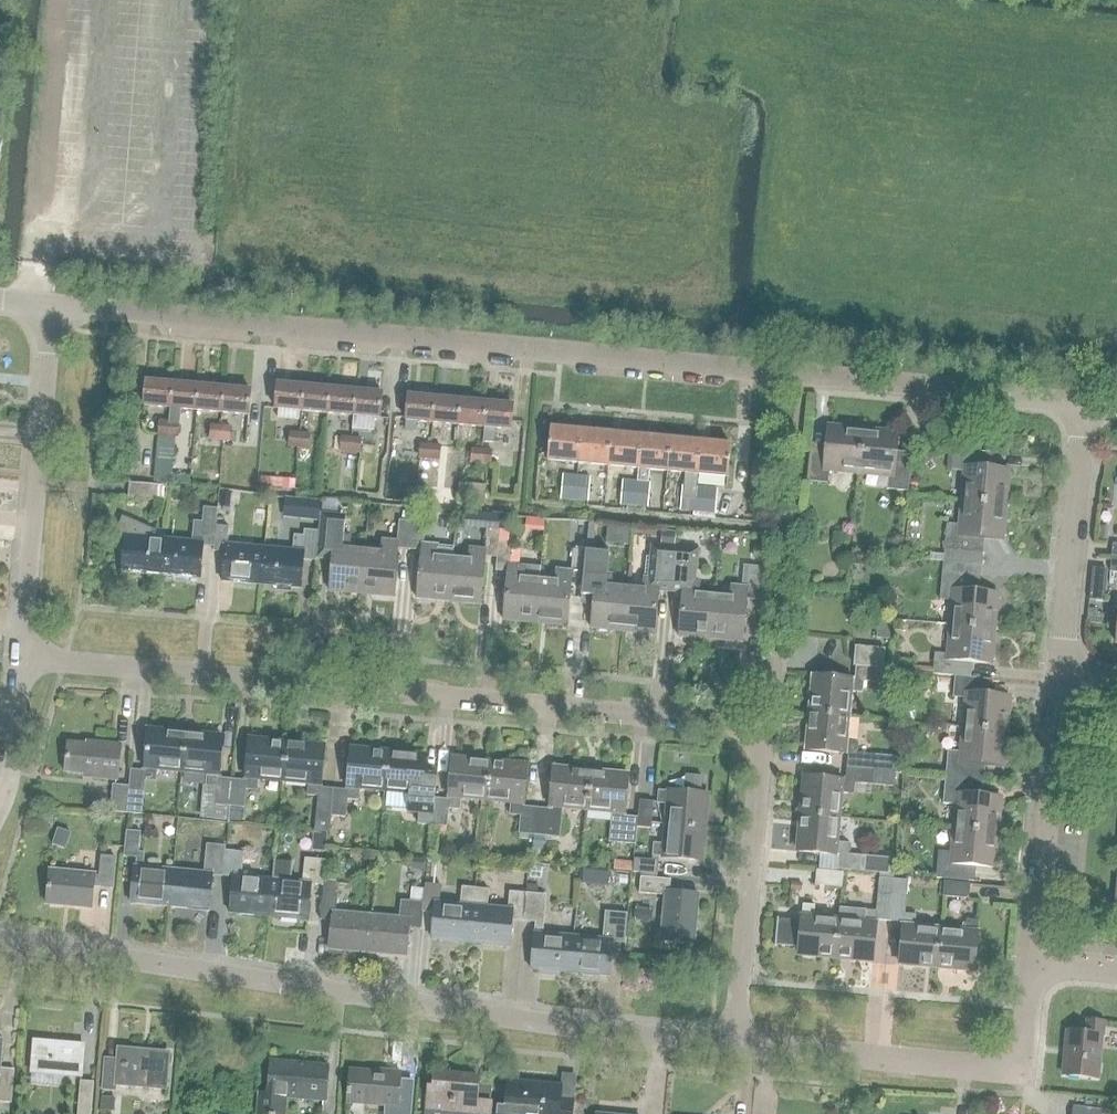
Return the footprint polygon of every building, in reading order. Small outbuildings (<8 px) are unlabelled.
[(7,23),(7,13),(13,13),(14,1),(0,1),(0,23),(7,23)] [(145,405),(171,408),(174,382),(148,380),(145,405)] [(180,409),(197,410),(199,385),(174,382),(171,408),(170,421),(179,422),(180,409)] [(276,409),(302,411),(305,386),(278,384),(276,409)] [(225,387),(199,385),(197,410),(222,413),(225,387)] [(302,411),(328,414),(330,389),(305,386),(302,411)] [(251,390),(225,387),(222,413),(248,415),(251,390)] [(328,414),(354,416),(356,391),(330,389),(328,414)] [(382,394),(356,391),(354,416),(380,418),(382,394)] [(409,396),(406,420),(406,430),(416,431),(417,422),(433,423),(435,399),(409,396)] [(433,423),(458,425),(461,401),(435,399),(433,423)] [(486,403),(461,401),(458,425),(484,428),(486,403)] [(512,406),(486,403),(484,428),(482,443),(494,444),(496,429),(510,430),(512,406)] [(168,435),(170,421),(168,421),(159,420),(158,434),(168,435)] [(170,421),(168,435),(178,436),(179,422),(170,421)] [(828,470),(859,472),(863,425),(832,422),(830,445),(812,444),(809,481),(827,483),(828,470)] [(219,440),(221,426),(210,425),(209,439),(219,440)] [(863,425),(859,472),(887,475),(886,488),(907,490),(911,453),(893,451),(895,428),(863,425)] [(229,427),(221,426),(219,440),(228,441),(229,427)] [(233,432),(233,439),(247,440),(248,427),(235,426),(235,432),(233,432)] [(547,461),(577,463),(580,431),(550,428),(547,461)] [(577,463),(607,466),(610,433),(580,431),(577,463)] [(299,448),(300,434),(290,432),(288,447),(299,448)] [(640,436),(610,433),(607,466),(637,469),(640,436)] [(308,434),(300,434),(299,448),(307,449),(308,434)] [(637,469),(636,483),(647,484),(649,470),(667,472),(670,439),(640,436),(637,469)] [(350,452),(352,438),(343,437),(342,451),(350,452)] [(361,439),(352,438),(350,452),(360,453),(361,439)] [(696,475),(699,442),(670,439),(667,472),(684,474),(683,487),(695,488),(696,475)] [(159,440),(157,461),(174,463),(176,441),(159,440)] [(730,445),(699,442),(696,475),(727,478),(730,445)] [(429,460),(430,446),(421,445),(419,459),(429,460)] [(441,447),(430,446),(429,460),(439,461),(441,447)] [(480,464),(482,450),(472,450),(471,464),(480,464)] [(492,451),(482,450),(480,464),(491,465),(492,451)] [(964,471),(961,501),(1009,505),(1011,475),(990,473),(991,454),(953,451),(951,470),(964,471)] [(574,500),(576,477),(561,475),(559,499),(574,500)] [(591,478),(576,477),(574,500),(589,502),(591,478)] [(283,479),(282,488),(294,489),(295,480),(283,479)] [(619,505),(633,506),(636,483),(622,481),(619,505)] [(154,499),(155,485),(128,483),(127,497),(154,499)] [(486,485),(459,483),(458,502),(484,505),(486,485)] [(636,483),(633,506),(647,507),(649,484),(647,484),(636,483)] [(679,510),(693,511),(695,488),(683,487),(681,487),(679,510)] [(695,488),(693,511),(714,513),(716,490),(695,488)] [(221,491),(219,507),(230,508),(231,492),(221,491)] [(318,521),(319,513),(320,500),(305,499),(303,520),(318,521)] [(946,522),(943,562),(981,565),(984,534),(1006,536),(1009,505),(961,501),(959,523),(946,522)] [(162,538),(159,576),(198,579),(201,547),(212,548),(212,552),(213,552),(216,526),(217,509),(203,507),(201,524),(193,523),(191,541),(162,538)] [(343,515),(319,513),(318,521),(316,547),(331,548),(327,591),(360,594),(363,549),(347,548),(348,537),(341,536),(343,515)] [(120,517),(112,535),(122,539),(119,572),(159,576),(162,538),(161,538),(161,530),(149,529),(120,517)] [(363,549),(360,594),(392,597),(396,549),(408,550),(411,521),(399,520),(398,541),(383,540),(382,551),(363,549)] [(451,558),(452,558),(452,546),(437,545),(422,543),(424,522),(411,521),(408,550),(419,551),(415,598),(447,601),(451,558)] [(228,527),(216,526),(213,552),(223,553),(221,581),(260,585),(263,548),(226,544),(228,527)] [(1108,527),(1100,526),(1098,539),(1107,540),(1108,527)] [(452,558),(451,558),(447,601),(480,604),(484,557),(496,558),(497,542),(498,529),(487,528),(485,549),(470,548),(469,559),(452,558)] [(302,530),(302,536),(293,535),(292,551),(263,548),(260,585),(272,586),(272,590),(289,591),(289,587),(299,588),(302,560),(313,561),(316,531),(302,530)] [(663,531),(661,544),(664,544),(674,545),(675,532),(663,531)] [(497,542),(496,558),(495,571),(506,572),(502,620),(534,623),(538,578),(539,567),(508,564),(510,543),(497,542)] [(643,587),(627,586),(622,631),(654,634),(659,586),(670,587),(674,545),(664,544),(651,543),(650,555),(646,555),(644,576),(643,587)] [(698,547),(674,545),(670,587),(682,588),(678,636),(710,639),(714,594),(699,592),(700,580),(695,580),(698,547)] [(753,546),(752,558),(766,559),(767,547),(753,546)] [(555,579),(538,578),(534,623),(567,626),(571,578),(583,579),(586,550),(573,549),(571,570),(556,569),(555,579)] [(609,553),(586,550),(583,579),(582,596),(592,597),(589,628),(622,631),(627,586),(606,584),(609,553)] [(979,596),(981,565),(943,562),(940,600),(953,601),(951,624),(997,628),(1000,597),(979,596)] [(714,594),(710,639),(742,642),(747,594),(759,595),(761,567),(749,565),(747,586),(731,585),(730,595),(714,594)] [(1104,601),(1107,569),(1092,567),(1089,600),(1104,601)] [(891,621),(877,620),(876,638),(889,639),(891,621)] [(894,621),(893,631),(905,632),(905,622),(894,621)] [(994,658),(997,628),(951,624),(948,655),(935,654),(933,674),(954,676),(993,679),(971,677),(972,664),(963,664),(963,656),(994,658)] [(814,675),(810,713),(847,716),(849,691),(863,692),(864,681),(880,683),(883,649),(853,647),(852,665),(854,665),(853,678),(814,675)] [(991,699),(993,679),(954,676),(952,697),(966,698),(963,727),(1010,731),(1013,701),(991,699)] [(897,757),(874,756),(857,754),(858,742),(845,741),(847,716),(810,713),(807,750),(847,754),(846,767),(896,772),(897,757)] [(946,756),(945,776),(984,780),(986,759),(1008,761),(1010,731),(963,727),(961,752),(947,751),(946,756)] [(132,770),(130,787),(127,814),(141,815),(144,781),(156,782),(158,769),(183,772),(186,735),(149,732),(145,771),(132,770)] [(230,807),(232,780),(219,779),(223,739),(186,735),(183,772),(207,774),(206,787),(216,788),(215,806),(216,806),(227,807),(230,807)] [(120,745),(86,741),(86,744),(68,742),(64,773),(92,776),(92,779),(117,781),(120,745)] [(245,781),(232,780),(230,807),(245,809),(247,790),(257,791),(259,779),(283,781),(286,745),(249,741),(245,781)] [(329,834),(331,816),(333,790),(320,788),(323,748),(286,745),(283,781),(308,784),(306,796),(319,798),(316,832),(329,834)] [(360,789),(384,791),(388,754),(351,751),(347,791),(333,790),(331,816),(346,818),(348,800),(359,801),(360,789)] [(419,824),(432,826),(434,799),(422,798),(425,758),(388,754),(384,791),(410,794),(408,813),(419,814),(419,824)] [(448,800),(434,799),(432,826),(447,827),(448,810),(460,811),(461,799),(486,801),(489,764),(452,760),(448,800)] [(520,834),(534,836),(537,809),(522,807),(526,767),(489,764),(486,801),(510,804),(509,816),(522,817),(520,834)] [(802,814),(838,818),(840,793),(854,795),(855,782),(895,785),(896,772),(846,767),(845,780),(805,776),(802,814)] [(537,809),(534,836),(544,836),(548,837),(548,833),(560,834),(563,807),(587,809),(591,774),(553,770),(550,810),(537,809)] [(612,812),(609,842),(636,845),(637,828),(638,818),(624,817),(628,777),(591,774),(587,809),(612,812)] [(705,828),(708,795),(701,795),(703,777),(686,776),(685,793),(669,792),(659,791),(657,804),(668,805),(666,824),(705,828)] [(957,805),(955,828),(1002,832),(1004,802),(982,800),(984,780),(945,776),(942,804),(957,805)] [(111,812),(127,814),(130,787),(113,785),(111,812)] [(639,802),(638,818),(637,828),(651,830),(653,804),(639,802)] [(228,807),(227,807),(216,806),(215,818),(215,820),(227,821),(228,807)] [(889,872),(891,857),(849,854),(849,844),(836,843),(838,818),(802,814),(798,852),(837,855),(836,868),(889,872)] [(702,861),(705,828),(666,824),(664,845),(655,844),(654,856),(702,861)] [(999,862),(1002,832),(955,828),(953,852),(938,851),(936,876),(975,879),(977,860),(999,862)] [(131,904),(169,908),(172,869),(142,866),(143,853),(137,853),(139,833),(126,832),(124,857),(137,858),(136,866),(135,865),(131,904)] [(313,834),(312,848),(323,849),(324,835),(313,834)] [(534,836),(533,849),(543,850),(544,836),(534,836)] [(172,869),(169,908),(208,911),(211,876),(222,877),(225,852),(223,852),(224,846),(206,844),(204,872),(172,869)] [(244,854),(225,852),(222,877),(233,878),(230,913),(268,917),(271,880),(241,877),(244,854)] [(100,855),(98,875),(49,870),(46,904),(91,908),(93,886),(112,888),(115,856),(100,855)] [(411,857),(410,869),(424,871),(426,859),(411,857)] [(274,859),(271,880),(268,917),(306,921),(310,886),(323,888),(325,862),(306,860),(304,883),(291,882),(293,861),(274,859)] [(657,876),(658,862),(635,859),(634,873),(657,876)] [(583,869),(581,883),(590,884),(592,870),(583,869)] [(819,870),(817,886),(843,889),(844,872),(819,870)] [(328,871),(327,881),(336,882),(337,872),(328,871)] [(889,921),(892,879),(879,878),(876,911),(842,908),(840,920),(837,957),(873,960),(876,920),(889,921)] [(935,966),(939,928),(915,926),(916,914),(904,913),(907,880),(892,879),(889,921),(901,922),(897,962),(935,966)] [(664,895),(660,942),(693,945),(697,894),(670,891),(671,883),(640,880),(639,893),(664,895)] [(970,883),(943,881),(942,897),(969,899),(970,883)] [(791,882),(790,890),(801,891),(802,883),(791,882)] [(329,950),(368,953),(371,916),(335,912),(338,886),(325,885),(322,918),(332,919),(329,950)] [(471,944),(476,890),(476,889),(462,888),(461,906),(438,903),(440,887),(425,886),(423,904),(422,914),(434,915),(432,940),(471,944)] [(411,888),(410,903),(423,904),(424,889),(411,888)] [(476,889),(476,890),(471,944),(508,947),(511,922),(523,923),(526,894),(511,893),(509,910),(488,908),(489,891),(476,889)] [(570,974),(574,937),(574,936),(543,934),(546,896),(526,894),(523,923),(536,925),(531,970),(541,971),(541,975),(557,977),(557,972),(570,974)] [(420,930),(422,914),(423,904),(410,903),(400,902),(399,918),(371,916),(368,953),(407,957),(410,929),(420,930)] [(794,929),(795,920),(776,918),(777,917),(775,917),(773,945),(774,945),(774,944),(797,946),(796,953),(837,957),(840,920),(812,918),(813,905),(802,904),(801,917),(799,917),(798,931),(794,929)] [(966,905),(966,919),(980,919),(980,905),(966,905)] [(650,925),(652,911),(634,909),(633,923),(650,925)] [(574,936),(574,937),(570,974),(608,977),(611,943),(623,944),(626,915),(605,913),(602,939),(574,936)] [(939,928),(935,966),(973,969),(977,932),(975,932),(976,920),(966,919),(965,931),(939,928)] [(1084,1032),(1067,1030),(1063,1074),(1097,1078),(1101,1034),(1103,1034),(1104,1023),(1085,1021),(1084,1032)] [(80,1077),(83,1046),(33,1041),(30,1072),(80,1077)] [(169,1055),(141,1052),(141,1050),(117,1047),(116,1061),(103,1060),(100,1091),(115,1092),(115,1085),(165,1090),(169,1055)] [(266,1094),(257,1093),(255,1113),(278,1113),(279,1097),(323,1101),(326,1067),(269,1061),(266,1094)] [(10,1102),(13,1069),(0,1067),(0,1101),(10,1102)] [(346,1101),(390,1106),(389,1113),(408,1113),(412,1083),(398,1082),(399,1072),(385,1070),(385,1074),(350,1071),(346,1101)] [(427,1087),(424,1113),(488,1113),(490,1089),(476,1087),(477,1079),(433,1075),(432,1087),(427,1087)] [(505,1106),(499,1106),(498,1113),(570,1113),(572,1098),(558,1097),(559,1086),(507,1082),(505,1106)] [(95,1085),(79,1083),(76,1113),(92,1113),(95,1085)] [(114,1097),(101,1097),(100,1110),(113,1111),(114,1097)] [(1072,1105),(1071,1113),(1116,1113),(1116,1111),(1072,1105)]
